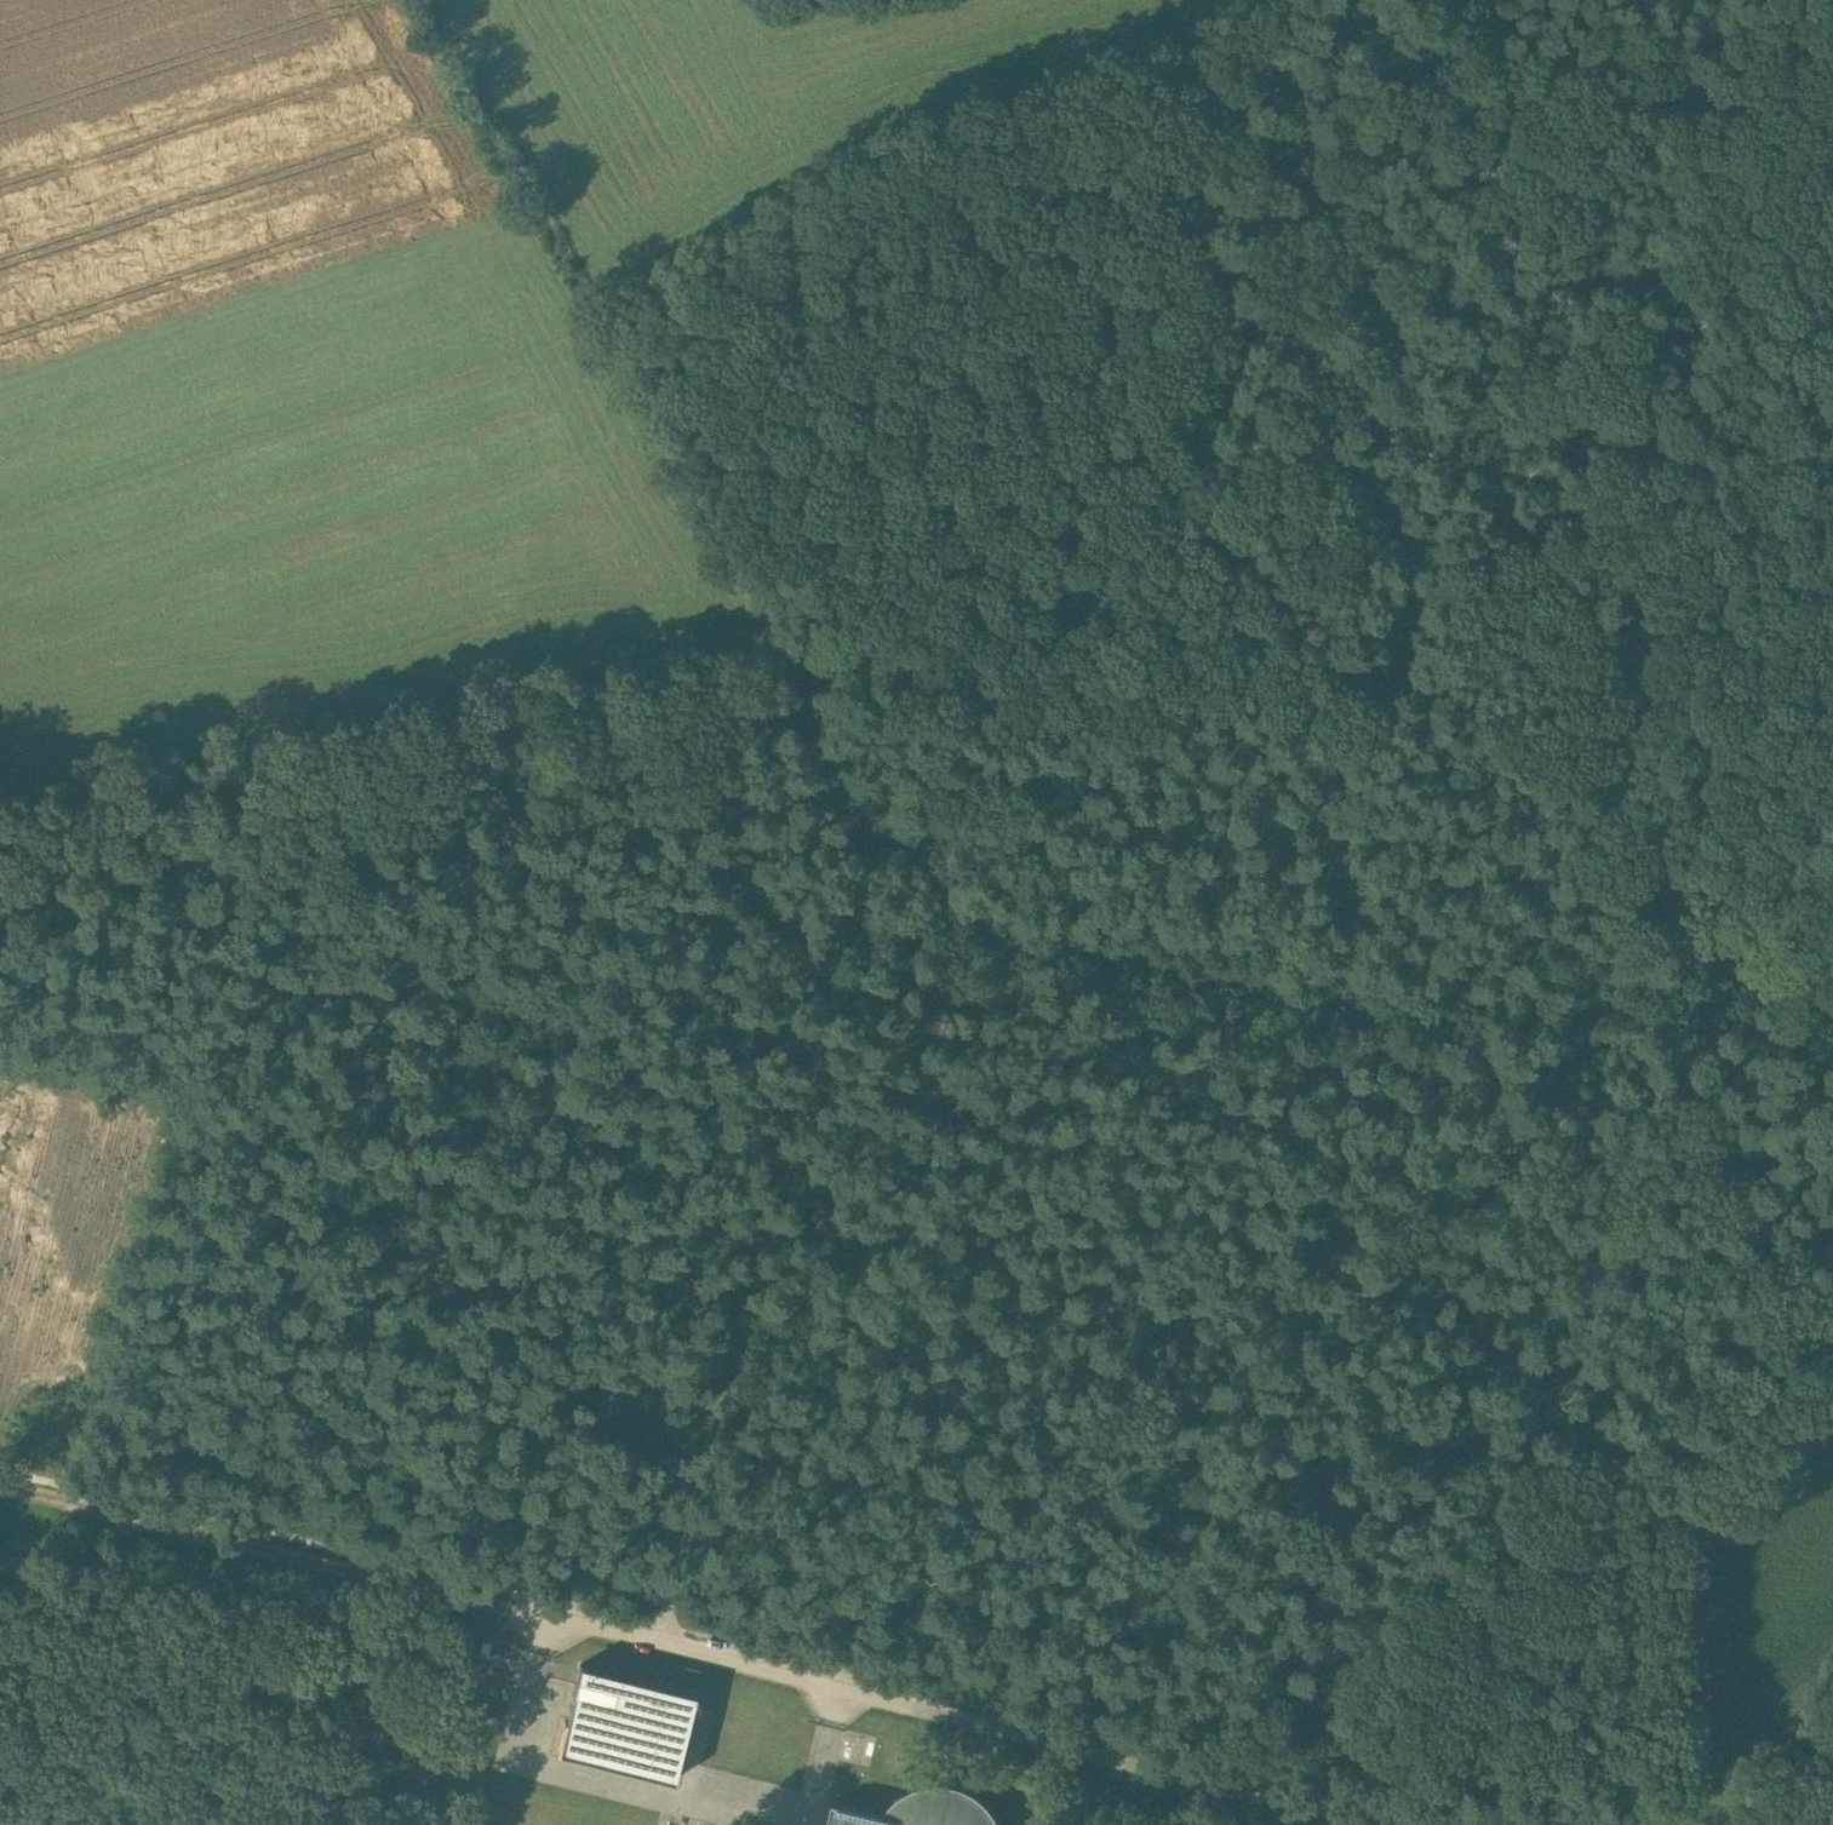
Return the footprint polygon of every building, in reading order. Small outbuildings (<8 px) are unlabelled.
[(696,1692),(580,1663),(559,1748),(674,1777),(696,1692)] [(833,1800),(827,1824),(1001,1824),(1001,1823),(997,1816),(992,1807),(988,1802),(983,1797),(975,1792),(970,1789),(963,1785),(952,1782),(942,1781),(936,1781),(926,1782),(921,1784),(914,1786),(909,1788),(901,1794),(894,1799),(891,1802),(888,1806),(885,1810),(884,1812),(833,1800)]
